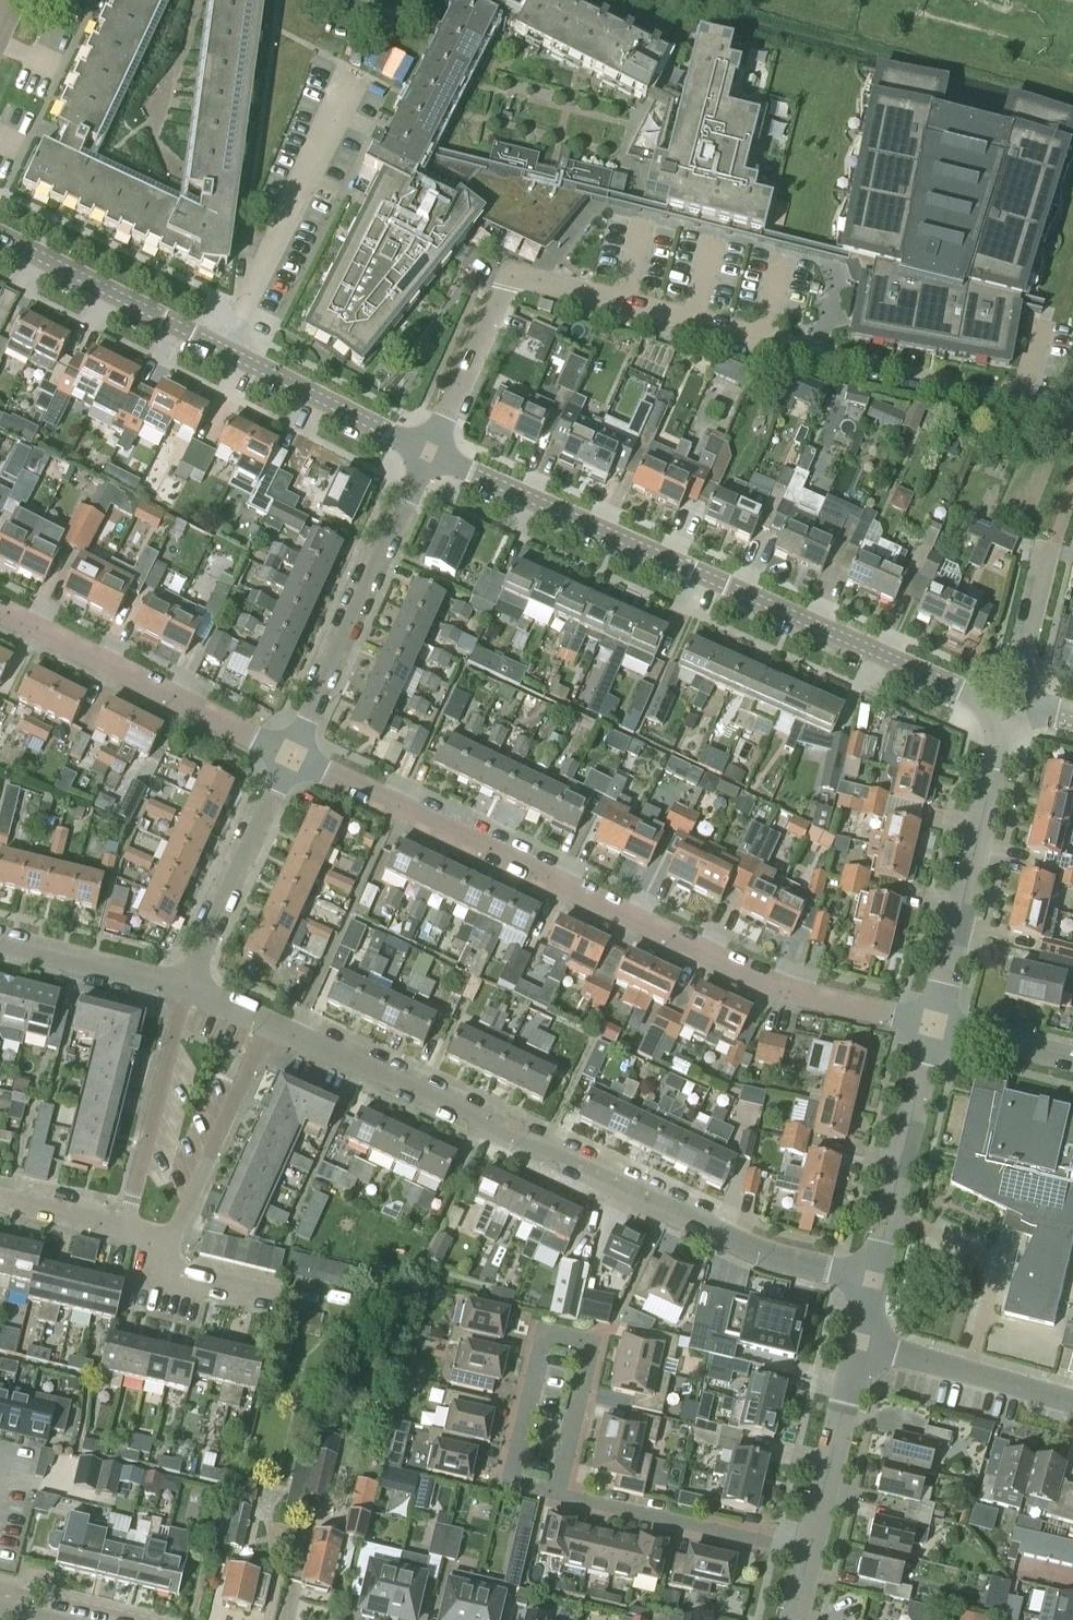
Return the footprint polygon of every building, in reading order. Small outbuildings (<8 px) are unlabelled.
[(38,190),(50,196),(48,201),(63,208),(65,203),(77,209),(75,214),(90,221),(92,216),(105,222),(103,226),(117,233),(120,229),(132,234),(130,239),(145,246),(147,241),(159,247),(157,252),(172,259),(174,254),(187,260),(184,265),(199,272),(201,267),(216,274),(220,266),(226,267),(228,249),(235,234),(216,226),(221,215),(223,197),(235,198),(235,196),(229,195),(231,181),(237,182),(239,166),(233,165),(235,152),(241,152),(243,136),(237,135),(239,122),(245,123),(247,106),(241,106),(243,92),(249,93),(251,76),(245,76),(247,62),(253,63),(255,47),(249,46),(251,32),(257,33),(259,17),(253,16),(255,2),(261,3),(261,0),(212,0),(186,192),(201,194),(198,217),(78,161),(88,141),(96,145),(164,0),(110,0),(115,2),(109,15),(104,12),(97,27),(102,29),(96,42),(92,39),(84,54),(89,57),(83,69),(79,67),(72,82),(76,84),(71,96),(66,94),(59,109),(64,111),(57,126),(67,131),(58,151),(42,144),(21,188),(36,195),(38,190)] [(645,99),(666,57),(554,0),(531,0),(530,0),(460,0),(462,1),(389,147),(376,140),(362,167),(375,173),(374,175),(391,183),(398,169),(416,178),(429,152),(496,18),(516,28),(514,32),(645,99)] [(732,45),(698,36),(665,164),(653,161),(644,194),(656,197),(653,208),(664,211),(664,212),(668,214),(668,212),(696,219),(696,221),(699,222),(700,220),(726,227),(726,229),(731,230),(731,228),(758,235),(758,237),(761,237),(762,238),(762,236),(771,202),(752,198),(756,185),(742,181),(758,120),(726,111),(733,82),(736,83),(740,67),(727,64),(732,45)] [(756,243),(848,266),(854,282),(861,284),(860,286),(854,322),(853,329),(851,340),(1008,368),(1018,314),(1019,308),(1020,302),(1020,301),(1043,307),(1043,306),(1021,300),(1023,293),(1030,295),(1040,275),(1042,253),(1035,251),(1041,233),(1048,235),(1059,215),(1061,193),(1054,191),(1060,173),(1067,175),(1072,163),(1072,131),(1072,129),(1072,120),(1006,103),(999,130),(940,114),(946,88),(878,71),(877,72),(875,82),(868,80),(860,101),(860,123),(867,124),(863,143),(856,142),(848,163),(848,185),(855,186),(851,205),(844,204),(836,224),(836,246),(843,247),(841,255),(762,236),(762,238),(761,237),(760,242),(757,242),(756,243)] [(429,152),(416,178),(413,182),(476,214),(480,217),(479,218),(493,226),(490,232),(501,237),(504,232),(542,250),(583,200),(639,214),(641,206),(606,197),(611,176),(567,165),(562,185),(533,178),(538,157),(492,146),(487,166),(429,152)] [(331,345),(359,367),(450,255),(445,251),(453,242),(455,243),(458,245),(479,218),(480,217),(476,214),(413,182),(416,178),(398,169),(391,183),(374,175),(363,197),(371,201),(305,333),(331,346),(331,345)] [(6,352),(28,364),(46,329),(23,317),(6,352)] [(532,327),(526,340),(541,347),(534,362),(542,366),(549,350),(555,337),(532,327)] [(70,341),(46,329),(28,364),(47,373),(37,393),(41,395),(34,409),(36,409),(32,419),(43,424),(47,415),(50,410),(54,402),(65,378),(73,363),(66,359),(64,362),(60,361),(70,341)] [(78,384),(70,400),(91,411),(115,363),(106,359),(107,355),(96,349),(93,352),(92,352),(76,383),(78,384)] [(718,361),(711,377),(743,390),(750,373),(718,361)] [(88,418),(123,435),(143,395),(132,390),(139,376),(115,363),(91,411),(88,418)] [(822,385),(795,374),(785,396),(819,410),(828,387),(822,385)] [(54,402),(66,408),(78,384),(76,383),(65,378),(54,402)] [(121,441),(116,450),(125,454),(133,440),(136,442),(142,429),(165,439),(167,434),(168,433),(169,433),(186,399),(162,387),(158,394),(154,401),(143,395),(123,435),(121,441)] [(489,426),(513,437),(528,403),(527,403),(500,390),(491,410),(496,412),(489,426)] [(846,403),(865,408),(868,394),(849,390),(846,403)] [(551,413),(563,419),(552,443),(553,443),(573,397),(561,391),(554,408),(530,398),(527,403),(528,403),(513,437),(537,448),(549,420),(548,419),(551,413)] [(573,470),(575,465),(584,468),(603,425),(594,421),(592,425),(578,419),(586,402),(573,397),(553,443),(564,448),(558,464),(573,470)] [(177,437),(180,431),(195,438),(208,410),(186,399),(169,433),(177,437)] [(649,419),(635,451),(647,456),(648,456),(653,444),(657,434),(668,409),(655,403),(652,410),(652,411),(648,418),(649,419)] [(603,425),(584,468),(593,472),(591,475),(590,477),(606,484),(608,479),(613,468),(625,473),(635,451),(649,419),(648,418),(652,411),(652,410),(639,405),(628,430),(604,420),(602,425),(603,425)] [(904,426),(916,431),(924,411),(912,406),(904,426)] [(899,431),(905,417),(889,410),(883,424),(899,431)] [(11,420),(10,421),(4,418),(2,417),(0,421),(0,433),(30,448),(38,431),(23,424),(12,418),(11,420)] [(217,449),(241,461),(241,462),(254,434),(231,422),(217,449)] [(965,433),(949,425),(942,439),(957,447),(965,433)] [(864,436),(857,433),(847,456),(854,459),(864,436)] [(262,478),(264,473),(278,446),(277,445),(279,442),(266,436),(264,439),(254,434),(241,462),(241,461),(234,474),(257,485),(245,508),(253,512),(237,544),(243,547),(266,500),(274,484),(273,484),(262,478)] [(682,443),(656,501),(680,511),(684,501),(696,506),(707,483),(717,460),(716,460),(723,444),(710,438),(703,454),(697,468),(685,463),(691,448),(682,443)] [(174,477),(186,484),(189,480),(188,480),(204,448),(192,442),(180,464),(174,477)] [(656,501),(682,443),(681,443),(672,461),(663,457),(658,468),(644,462),(632,490),(656,501)] [(27,462),(31,454),(18,447),(14,455),(27,462)] [(216,454),(204,448),(188,480),(189,480),(200,486),(205,477),(216,454)] [(38,482),(34,480),(46,457),(34,450),(24,469),(22,474),(22,473),(21,475),(22,475),(2,515),(11,520),(6,531),(5,530),(0,541),(0,565),(17,573),(40,528),(15,515),(20,505),(26,507),(39,482),(38,482)] [(729,466),(717,460),(707,483),(719,488),(729,466)] [(2,515),(22,475),(21,475),(10,469),(0,488),(0,514),(2,515)] [(747,489),(727,532),(751,543),(757,529),(769,534),(795,475),(794,475),(782,469),(762,514),(751,509),(758,494),(747,489)] [(795,475),(769,534),(780,539),(774,553),(798,563),(818,519),(825,503),(802,493),(809,476),(796,471),(794,475),(795,475)] [(293,480),(279,473),(273,484),(274,484),(266,500),(274,504),(293,513),(299,501),(286,494),(293,480)] [(367,489),(339,477),(323,513),(351,525),(367,489)] [(703,521),(727,532),(747,489),(735,484),(728,499),(715,493),(703,521)] [(85,557),(94,537),(96,538),(104,521),(103,520),(119,491),(108,485),(104,491),(94,511),(92,515),(91,514),(73,551),(74,551),(85,557)] [(849,546),(863,515),(826,499),(825,503),(818,519),(798,563),(822,574),(835,546),(837,540),(849,546)] [(274,504),(266,519),(299,536),(298,539),(309,544),(302,559),(330,572),(341,548),(303,530),(308,520),(293,513),(274,504)] [(91,514),(79,508),(70,525),(72,526),(65,540),(62,545),(73,551),(91,514)] [(846,585),(870,595),(891,548),(879,543),(876,550),(865,544),(877,516),(865,510),(863,515),(849,546),(861,551),(858,557),(846,585)] [(978,556),(983,544),(990,547),(996,534),(1015,542),(1018,534),(993,523),(989,531),(988,531),(990,526),(974,519),(972,524),(966,537),(979,542),(974,555),(978,556)] [(473,536),(444,523),(425,565),(454,578),(473,536)] [(942,529),(929,523),(908,572),(921,577),(931,555),(930,555),(939,535),(942,529)] [(62,545),(65,540),(50,532),(49,533),(40,528),(17,573),(43,586),(57,557),(56,556),(62,545)] [(283,565),(296,572),(291,583),(319,595),(330,572),(302,559),(273,545),(267,557),(283,564),(283,565)] [(893,572),(897,563),(902,565),(907,555),(891,548),(870,595),(894,606),(906,578),(893,572)] [(139,598),(144,587),(144,586),(154,567),(153,566),(158,556),(144,549),(133,571),(112,561),(88,609),(114,622),(129,593),(139,598)] [(931,584),(916,616),(941,627),(953,599),(957,588),(960,582),(957,569),(941,563),(942,560),(931,555),(921,577),(931,582),(931,584)] [(106,570),(81,557),(62,596),(88,609),(112,561),(111,560),(106,570)] [(508,581),(496,575),(483,603),(494,608),(494,609),(495,610),(498,604),(523,615),(541,576),(515,565),(508,581)] [(155,592),(159,584),(165,572),(154,567),(144,586),(144,587),(155,592)] [(257,581),(262,584),(274,589),(275,588),(286,593),(280,606),(309,619),(319,595),(291,583),(262,569),(257,581)] [(484,570),(477,584),(471,598),(472,598),(483,603),(496,575),(484,570)] [(549,580),(541,576),(523,615),(522,617),(515,632),(514,635),(522,639),(524,635),(525,635),(531,622),(547,629),(553,616),(566,587),(565,587),(568,581),(552,574),(549,580)] [(215,622),(225,603),(236,582),(223,575),(213,597),(203,616),(215,622)] [(416,585),(405,610),(433,622),(444,598),(416,585)] [(562,635),(564,636),(558,650),(559,651),(556,660),(563,663),(591,598),(566,587),(553,616),(568,623),(562,635)] [(269,601),(261,597),(261,598),(255,595),(251,593),(246,604),(263,613),(269,601)] [(133,632),(159,645),(174,615),(164,610),(167,604),(153,596),(149,603),(148,602),(133,632)] [(467,623),(471,612),(489,620),(494,609),(494,608),(483,603),(472,598),(468,609),(455,603),(450,616),(467,623)] [(572,667),(576,658),(577,658),(585,640),(599,646),(616,609),(591,598),(563,663),(572,667)] [(964,598),(962,602),(953,599),(941,627),(965,637),(969,628),(981,633),(991,610),(964,598)] [(174,615),(159,645),(185,658),(200,628),(197,627),(201,620),(193,616),(196,610),(180,602),(174,615)] [(280,606),(269,630),(298,643),(309,619),(280,606)] [(641,621),(616,609),(599,646),(598,649),(614,656),(608,668),(609,668),(618,673),(624,659),(641,621)] [(405,610),(394,634),(422,646),(433,622),(405,610)] [(240,617),(235,629),(252,637),(253,635),(257,627),(258,625),(240,617)] [(667,632),(641,621),(624,659),(650,671),(667,632)] [(456,648),(462,635),(445,628),(440,640),(456,648)] [(287,667),(298,643),(269,630),(258,654),(287,667)] [(394,634),(383,657),(411,670),(422,646),(394,634)] [(247,678),(276,691),(287,667),(258,654),(239,645),(216,635),(210,647),(209,647),(204,658),(220,666),(226,653),(253,665),(247,678)] [(692,638),(678,671),(695,679),(689,691),(698,695),(716,654),(706,649),(708,645),(692,638)] [(446,671),(451,660),(434,651),(428,663),(446,671)] [(472,654),(468,664),(489,674),(494,665),(472,654)] [(692,709),(700,713),(707,699),(708,700),(714,687),(729,694),(742,665),(716,654),(698,695),(692,709)] [(0,657),(0,684),(11,663),(0,657)] [(383,657),(372,681),(400,694),(411,670),(383,657)] [(738,713),(740,714),(734,728),(743,732),(767,676),(742,665),(729,694),(743,701),(738,713)] [(16,702),(43,715),(57,686),(31,673),(16,702)] [(440,683),(422,675),(417,687),(435,695),(440,683)] [(767,676),(743,732),(751,736),(757,721),(773,728),(779,716),(792,687),(789,686),(788,682),(781,679),(778,681),(767,676)] [(389,718),(396,704),(400,694),(372,681),(361,705),(389,718)] [(548,695),(563,702),(566,694),(556,689),(558,684),(553,682),(548,695)] [(629,711),(621,727),(630,731),(634,733),(641,717),(642,717),(655,690),(641,684),(629,711)] [(57,686),(43,715),(70,729),(85,700),(83,699),(85,694),(74,689),(71,693),(57,686)] [(817,698),(792,687),(779,716),(794,723),(788,736),(790,736),(784,750),(793,754),(797,745),(805,728),(804,727),(817,698)] [(600,714),(608,696),(598,691),(596,690),(586,712),(598,717),(600,714)] [(470,699),(455,691),(442,718),(457,725),(470,699)] [(658,692),(646,719),(646,720),(661,728),(674,699),(671,697),(658,692)] [(830,739),(843,710),(817,698),(804,727),(805,728),(797,745),(831,753),(822,789),(835,792),(847,744),(834,741),(835,740),(830,739)] [(429,707),(412,699),(407,709),(406,711),(424,719),(429,707)] [(94,732),(121,746),(134,718),(108,705),(94,732)] [(402,724),(389,718),(361,705),(350,729),(379,742),(384,729),(397,735),(402,724)] [(471,715),(463,732),(476,738),(484,721),(471,715)] [(691,734),(697,721),(688,716),(682,729),(691,734)] [(163,732),(134,718),(121,746),(149,760),(163,732)] [(18,732),(31,739),(38,725),(25,719),(18,732)] [(31,739),(45,746),(45,745),(51,732),(38,725),(31,739)] [(889,726),(880,767),(930,778),(937,751),(920,747),(923,734),(889,726)] [(427,735),(412,728),(401,752),(416,759),(427,735)] [(495,728),(488,744),(500,749),(507,734),(495,728)] [(81,761),(91,740),(80,735),(70,756),(81,761)] [(845,759),(871,765),(876,742),(850,736),(845,759)] [(458,779),(471,751),(446,739),(432,767),(458,779)] [(531,745),(530,745),(519,740),(512,756),(506,767),(495,762),(481,791),(505,802),(519,773),(518,773),(523,762),(531,745)] [(633,741),(632,743),(626,755),(637,760),(640,753),(642,754),(645,747),(633,741)] [(103,780),(108,770),(115,756),(102,749),(90,774),(103,780)] [(495,762),(471,751),(458,779),(481,791),(495,762)] [(535,767),(547,773),(555,756),(543,751),(535,767)] [(128,763),(115,756),(108,770),(122,777),(128,763)] [(696,788),(702,775),(670,759),(664,772),(696,788)] [(566,762),(559,778),(571,784),(579,768),(578,767),(567,762),(566,762)] [(177,774),(190,780),(195,770),(182,764),(177,774)] [(740,787),(745,775),(728,767),(722,779),(740,787)] [(924,807),(924,805),(928,806),(931,804),(934,794),(932,791),(928,790),(930,778),(880,767),(879,768),(888,770),(886,778),(889,781),(896,783),(892,800),(924,807)] [(1044,797),(1072,804),(1072,774),(1051,769),(1044,797)] [(505,802),(529,813),(542,784),(519,773),(505,802)] [(552,824),(550,828),(562,834),(564,829),(572,833),(575,835),(585,814),(594,795),(603,799),(611,783),(602,779),(589,773),(582,789),(577,801),(566,795),(552,824)] [(620,798),(627,783),(629,779),(623,775),(618,773),(615,778),(614,777),(611,783),(603,799),(616,805),(611,814),(610,814),(595,845),(622,857),(637,827),(625,821),(628,816),(626,814),(631,803),(620,798)] [(203,774),(192,798),(221,811),(232,787),(203,774)] [(720,783),(704,776),(697,790),(706,794),(715,791),(720,783)] [(529,813),(552,824),(566,795),(542,784),(529,813)] [(889,796),(866,791),(839,784),(836,797),(863,804),(886,809),(889,796)] [(146,792),(132,785),(116,817),(130,824),(146,792)] [(6,848),(20,791),(6,787),(0,811),(0,847),(6,848)] [(109,816),(114,804),(98,796),(93,808),(109,816)] [(1072,816),(1072,804),(1044,797),(1038,825),(1069,832),(1072,816)] [(192,798),(182,822),(210,835),(221,811),(192,798)] [(737,800),(731,812),(747,819),(752,807),(737,800)] [(150,802),(144,814),(157,819),(162,808),(150,802)] [(883,822),(886,809),(863,804),(859,817),(883,822)] [(47,818),(50,807),(42,805),(39,816),(47,818)] [(664,828),(677,834),(687,812),(674,806),(664,828)] [(85,811),(71,807),(68,817),(82,821),(85,811)] [(637,827),(622,857),(647,870),(662,839),(665,832),(655,827),(661,814),(646,807),(637,827)] [(162,808),(157,819),(170,825),(175,814),(162,808)] [(329,850),(337,833),(340,825),(312,812),(301,837),(329,850)] [(677,834),(675,838),(685,843),(686,844),(688,840),(690,836),(699,818),(687,812),(677,834)] [(868,846),(912,857),(919,827),(887,820),(883,837),(871,834),(868,846)] [(141,822),(137,830),(145,834),(149,825),(141,822)] [(182,822),(171,846),(200,859),(210,835),(182,822)] [(1029,848),(1032,850),(1031,853),(1047,857),(1044,869),(1064,873),(1072,875),(1072,861),(1067,859),(1066,859),(1069,847),(1072,848),(1072,833),(1069,832),(1038,825),(1035,837),(1031,838),(1029,848)] [(732,866),(722,861),(726,853),(714,847),(693,891),(719,904),(729,883),(739,888),(765,833),(751,826),(732,866)] [(53,845),(65,848),(68,833),(56,830),(53,845)] [(817,832),(811,845),(824,851),(831,838),(826,836),(817,832)] [(739,888),(748,892),(738,913),(765,926),(780,895),(779,895),(785,884),(764,874),(780,840),(765,833),(739,888)] [(374,841),(361,835),(357,845),(370,850),(374,841)] [(673,866),(667,879),(679,885),(677,888),(689,894),(691,891),(693,891),(714,847),(702,842),(690,836),(688,840),(686,844),(685,843),(682,849),(681,849),(673,866)] [(301,837),(290,861),(319,874),(329,850),(301,837)] [(384,873),(408,884),(421,856),(397,844),(384,873)] [(65,848),(53,845),(49,859),(61,861),(65,848)] [(171,846),(160,870),(189,883),(200,859),(171,846)] [(914,869),(909,868),(912,857),(868,846),(865,859),(877,862),(874,877),(905,884),(905,883),(910,884),(912,883),(915,872),(914,869)] [(128,850),(122,861),(136,867),(141,856),(128,850)] [(18,893),(26,863),(0,856),(0,888),(18,893)] [(100,871),(112,874),(115,860),(103,856),(100,871)] [(152,866),(154,862),(141,856),(136,867),(147,872),(148,873),(152,866)] [(421,856),(408,884),(421,890),(415,903),(425,908),(432,895),(445,867),(421,856)] [(821,856),(813,873),(807,897),(820,900),(830,859),(821,856)] [(290,861),(279,885),(308,898),(319,874),(290,861)] [(363,866),(355,862),(350,874),(358,878),(363,866)] [(18,893),(44,899),(51,869),(26,863),(18,893)] [(434,923),(431,930),(442,936),(443,936),(450,920),(450,919),(456,907),(455,907),(469,878),(445,867),(432,895),(445,902),(434,923)] [(845,868),(842,881),(868,887),(871,874),(845,868)] [(44,899),(69,905),(77,875),(51,869),(44,899)] [(189,883),(160,870),(149,894),(178,907),(189,883)] [(1064,873),(1061,886),(1072,889),(1072,875),(1064,873)] [(69,905),(95,912),(103,882),(77,875),(69,905)] [(328,875),(323,884),(349,896),(353,887),(328,875)] [(1025,876),(1019,904),(1050,912),(1051,912),(1057,884),(1025,876)] [(466,946),(473,931),(479,918),(492,890),(469,878),(455,907),(456,907),(468,913),(454,942),(466,948),(466,946)] [(900,906),(869,899),(865,898),(868,887),(842,881),(839,894),(859,899),(853,925),(862,927),(893,935),(900,906)] [(780,895),(765,926),(766,927),(766,932),(774,936),(778,933),(790,938),(796,927),(801,916),(805,908),(804,907),(806,901),(805,901),(807,897),(798,892),(798,891),(794,889),(785,884),(779,895),(780,895)] [(279,885),(269,909),(297,921),(308,898),(279,885)] [(369,915),(378,892),(367,887),(358,908),(356,908),(353,916),(365,922),(368,914),(369,915)] [(516,901),(492,890),(479,918),(491,924),(485,936),(473,931),(466,946),(478,951),(477,952),(478,952),(473,961),(467,976),(478,981),(489,958),(490,958),(497,942),(503,929),(502,929),(516,901)] [(396,913),(403,898),(392,893),(385,908),(396,913)] [(173,918),(178,907),(149,894),(138,918),(169,932),(175,919),(173,918)] [(540,912),(516,901),(502,929),(503,929),(527,941),(540,912)] [(415,903),(407,919),(408,919),(419,924),(419,925),(426,909),(425,908),(415,903)] [(124,907),(111,904),(108,915),(121,918),(124,907)] [(1044,953),(1072,961),(1072,948),(1052,942),(1059,914),(1051,912),(1050,912),(1019,904),(1012,933),(1047,941),(1044,953)] [(269,909),(258,932),(286,945),(298,951),(305,935),(301,933),(305,925),(297,921),(269,909)] [(124,918),(121,918),(108,915),(104,930),(120,934),(124,918)] [(816,916),(812,935),(809,943),(822,946),(829,919),(816,916)] [(559,986),(566,971),(584,933),(560,922),(542,960),(555,966),(548,981),(559,986)] [(355,956),(364,935),(366,930),(350,923),(331,967),(342,972),(350,954),(355,956)] [(324,934),(305,925),(301,933),(305,935),(327,944),(331,934),(325,932),(324,934)] [(887,963),(893,935),(862,927),(855,956),(887,963)] [(250,943),(243,957),(274,971),(280,958),(292,964),(297,952),(285,947),(286,945),(258,932),(252,944),(250,943)] [(566,971),(588,981),(580,999),(577,1003),(589,1009),(590,1008),(591,1009),(603,983),(592,978),(608,945),(584,933),(566,971)] [(501,964),(506,966),(499,982),(515,990),(519,983),(531,958),(509,948),(501,964)] [(327,1004),(351,1015),(364,987),(369,976),(370,976),(378,959),(376,959),(378,955),(367,951),(353,982),(340,976),(327,1004)] [(620,1004),(634,1010),(654,967),(627,954),(614,982),(617,984),(616,985),(627,990),(620,1004)] [(1062,1012),(1070,980),(1072,980),(1072,965),(1043,957),(1039,972),(1018,967),(1010,1000),(1062,1012)] [(378,959),(370,976),(380,981),(388,964),(378,959)] [(645,1016),(652,1000),(665,1007),(679,978),(654,967),(634,1010),(645,1016)] [(296,980),(308,985),(313,976),(300,970),(296,980)] [(460,1000),(461,999),(471,980),(460,974),(450,995),(460,1000)] [(388,998),(374,1026),(398,1037),(411,1009),(412,1009),(417,997),(424,981),(414,976),(413,976),(406,992),(401,1004),(388,998)] [(471,978),(471,980),(461,999),(472,1004),(481,983),(471,978)] [(435,986),(424,981),(417,997),(428,1003),(435,986)] [(515,990),(512,996),(524,1001),(530,988),(519,983),(515,990)] [(599,1012),(600,1009),(603,1010),(614,988),(603,983),(591,1009),(599,1012)] [(9,986),(0,984),(0,1022),(9,986)] [(24,1037),(36,988),(22,985),(21,989),(9,986),(0,1022),(0,1030),(24,1037)] [(351,1015),(374,1026),(388,998),(364,987),(351,1015)] [(36,988),(24,1037),(46,1042),(45,1048),(59,1052),(60,1046),(67,1020),(55,1017),(60,999),(49,996),(50,992),(36,988)] [(675,1045),(680,1034),(682,1031),(693,1037),(692,1040),(703,1045),(725,1000),(699,988),(683,1021),(674,1016),(665,1036),(657,1052),(668,1057),(674,1044),(675,1045)] [(735,1073),(738,1067),(746,1050),(735,1045),(750,1013),(725,1000),(703,1045),(716,1051),(719,1045),(732,1051),(724,1068),(735,1073)] [(139,1048),(146,1018),(81,1002),(73,1033),(94,1039),(64,1162),(65,1162),(64,1168),(88,1174),(89,1168),(108,1173),(136,1060),(137,1060),(140,1048),(139,1048)] [(435,1020),(412,1009),(411,1009),(398,1037),(422,1048),(435,1020)] [(488,1030),(496,1014),(486,1009),(478,1026),(488,1030)] [(661,1010),(652,1030),(665,1036),(674,1016),(661,1010)] [(470,1070),(494,1082),(508,1053),(513,1041),(500,1035),(507,1019),(496,1014),(488,1030),(483,1042),(470,1070)] [(650,1029),(637,1056),(642,1058),(651,1063),(652,1063),(657,1052),(665,1036),(652,1030),(650,1029)] [(446,1059),(470,1070),(483,1042),(459,1031),(446,1059)] [(536,1053),(544,1036),(533,1031),(525,1048),(536,1053)] [(755,1062),(767,1064),(773,1037),(761,1034),(755,1062)] [(544,1036),(536,1053),(547,1058),(555,1041),(544,1036)] [(767,1064),(780,1067),(786,1040),(773,1037),(767,1064)] [(594,1083),(610,1049),(597,1043),(581,1078),(594,1083)] [(806,1075),(826,1079),(857,1086),(864,1058),(833,1051),(832,1053),(828,1052),(825,1064),(809,1060),(806,1075)] [(494,1082),(518,1092),(531,1064),(508,1053),(494,1082)] [(555,1075),(531,1064),(518,1092),(542,1104),(555,1075)] [(264,1219),(285,1228),(290,1218),(268,1208),(287,1166),(309,1176),(313,1165),(292,1156),(306,1125),(326,1134),(339,1104),(278,1077),(264,1105),(263,1104),(258,1115),(259,1116),(208,1234),(223,1238),(227,1229),(254,1241),(264,1219)] [(30,1082),(15,1078),(11,1093),(26,1097),(30,1082)] [(826,1079),(826,1081),(822,1080),(818,1094),(810,1092),(807,1104),(820,1107),(851,1114),(857,1086),(826,1079)] [(1025,1219),(1023,1224),(1031,1228),(1029,1238),(1034,1240),(1014,1283),(1013,1283),(1006,1316),(1054,1328),(1072,1247),(1072,1115),(1072,1114),(1072,1111),(1009,1096),(1011,1087),(980,1080),(977,1092),(954,1186),(997,1206),(994,1211),(1008,1217),(1010,1212),(1025,1219)] [(624,1090),(620,1097),(630,1101),(632,1102),(638,1089),(627,1083),(624,1090)] [(608,1093),(595,1087),(579,1122),(604,1134),(616,1108),(620,1097),(624,1090),(612,1085),(608,1093)] [(765,1094),(742,1089),(739,1101),(762,1107),(765,1094)] [(28,1099),(13,1095),(11,1104),(7,1121),(21,1124),(22,1117),(23,1117),(28,1099)] [(678,1096),(674,1104),(682,1107),(686,1099),(678,1096)] [(639,1118),(627,1144),(651,1156),(674,1104),(662,1098),(657,1109),(645,1103),(638,1118),(639,1118)] [(674,1104),(651,1156),(674,1166),(691,1128),(680,1123),(686,1109),(682,1107),(674,1104)] [(47,1183),(55,1152),(45,1149),(55,1110),(41,1107),(24,1177),(47,1183)] [(845,1142),(851,1114),(820,1107),(814,1135),(845,1142)] [(639,1118),(638,1118),(616,1108),(604,1134),(627,1144),(639,1118)] [(691,1128),(674,1166),(699,1177),(721,1127),(727,1115),(715,1109),(709,1121),(706,1129),(693,1124),(691,1128)] [(347,1142),(371,1153),(384,1125),(360,1114),(347,1142)] [(371,1153),(395,1164),(408,1136),(384,1125),(371,1153)] [(786,1126),(783,1139),(806,1145),(809,1131),(786,1126)] [(733,1132),(721,1127),(699,1177),(708,1182),(706,1186),(721,1192),(734,1162),(721,1156),(727,1146),(733,1132)] [(0,1134),(0,1143),(11,1145),(13,1137),(0,1134)] [(751,1162),(756,1137),(742,1134),(736,1159),(751,1162)] [(395,1164),(418,1175),(431,1147),(408,1136),(395,1164)] [(780,1152),(803,1157),(806,1145),(783,1139),(780,1152)] [(456,1159),(431,1147),(418,1175),(443,1187),(456,1159)] [(777,1179),(776,1179),(833,1192),(839,1164),(808,1156),(807,1158),(803,1157),(800,1171),(786,1168),(783,1180),(777,1179)] [(351,1193),(357,1180),(365,1164),(353,1159),(346,1175),(335,1171),(329,1184),(351,1193)] [(365,1164),(357,1180),(368,1186),(376,1169),(365,1164)] [(472,1234),(484,1239),(509,1184),(485,1172),(472,1201),(484,1206),(479,1219),(472,1234)] [(765,1181),(766,1176),(747,1172),(742,1194),(755,1198),(760,1179),(765,1181)] [(833,1192),(776,1179),(773,1192),(795,1196),(791,1209),(795,1210),(795,1213),(826,1220),(833,1192)] [(405,1203),(413,1186),(402,1181),(394,1198),(405,1203)] [(502,1231),(508,1217),(520,1223),(533,1194),(509,1184),(484,1239),(494,1243),(500,1229),(502,1231)] [(318,1195),(321,1188),(315,1185),(312,1192),(318,1195)] [(413,1186),(405,1203),(396,1223),(405,1227),(414,1207),(428,1214),(435,1198),(422,1192),(423,1191),(413,1186)] [(309,1243),(329,1200),(315,1194),(295,1236),(309,1243)] [(533,1229),(527,1240),(520,1256),(531,1261),(556,1205),(533,1194),(520,1223),(533,1229)] [(556,1205),(537,1247),(562,1258),(568,1245),(581,1217),(556,1205)] [(617,1235),(605,1261),(606,1261),(603,1268),(614,1273),(617,1266),(631,1272),(643,1246),(645,1241),(628,1233),(626,1239),(617,1235)] [(205,1234),(200,1257),(211,1259),(216,1236),(205,1234)] [(13,1238),(1,1235),(0,1241),(0,1280),(11,1282),(8,1294),(10,1295),(21,1246),(12,1244),(13,1238)] [(211,1259),(222,1262),(227,1239),(216,1236),(211,1259)] [(429,1262),(439,1267),(450,1243),(440,1238),(429,1262)] [(222,1262),(234,1265),(239,1242),(227,1239),(222,1262)] [(234,1265),(246,1267),(251,1244),(239,1242),(234,1265)] [(246,1267),(257,1270),(262,1247),(251,1244),(246,1267)] [(43,1252),(21,1246),(10,1295),(30,1299),(29,1302),(30,1303),(39,1266),(40,1266),(43,1252)] [(257,1270),(268,1273),(273,1250),(262,1247),(257,1270)] [(280,1275),(285,1252),(273,1250),(268,1273),(280,1275)] [(689,1273),(664,1262),(662,1266),(650,1260),(633,1298),(646,1304),(648,1298),(682,1314),(693,1290),(684,1285),(689,1273)] [(589,1270),(561,1264),(549,1316),(577,1322),(589,1270)] [(30,1303),(40,1305),(36,1322),(47,1325),(59,1271),(40,1266),(39,1266),(30,1303)] [(55,1327),(59,1309),(72,1312),(81,1276),(59,1271),(47,1325),(55,1327)] [(72,1312),(94,1317),(102,1281),(81,1276),(72,1312)] [(124,1286),(122,1286),(102,1281),(94,1317),(116,1322),(124,1286)] [(700,1289),(686,1352),(710,1358),(731,1363),(731,1362),(735,1347),(792,1360),(797,1343),(799,1334),(803,1318),(803,1317),(802,1316),(700,1292),(701,1290),(700,1289)] [(513,1295),(491,1291),(489,1300),(511,1305),(513,1295)] [(578,1319),(608,1325),(614,1300),(584,1293),(578,1319)] [(452,1330),(449,1344),(458,1346),(493,1354),(494,1353),(497,1340),(501,1341),(503,1329),(508,1330),(511,1316),(465,1305),(459,1331),(452,1330)] [(323,1317),(301,1313),(298,1335),(319,1339),(323,1317)] [(649,1332),(653,1324),(628,1313),(622,1325),(649,1332)] [(1063,1348),(1072,1351),(1072,1325),(1069,1324),(1063,1348)] [(616,1353),(613,1365),(656,1375),(656,1374),(659,1360),(674,1364),(679,1340),(649,1333),(646,1346),(624,1340),(620,1354),(616,1353)] [(119,1392),(123,1377),(125,1378),(133,1341),(110,1336),(102,1372),(113,1375),(110,1389),(119,1392)] [(6,1355),(8,1343),(0,1341),(0,1353),(6,1355)] [(125,1378),(146,1383),(154,1346),(133,1341),(125,1378)] [(167,1388),(188,1393),(200,1341),(198,1341),(195,1356),(176,1351),(167,1388)] [(193,1378),(213,1383),(221,1346),(200,1341),(188,1393),(189,1393),(193,1378)] [(146,1383),(167,1388),(176,1351),(154,1346),(146,1383)] [(213,1383),(222,1385),(217,1405),(230,1408),(242,1351),(221,1346),(213,1383)] [(458,1346),(452,1371),(451,1371),(448,1385),(492,1395),(495,1382),(499,1383),(502,1371),(506,1372),(510,1357),(494,1353),(493,1354),(458,1346)] [(25,1359),(38,1363),(41,1351),(28,1348),(25,1359)] [(38,1363),(48,1365),(51,1353),(41,1351),(38,1363)] [(243,1390),(252,1392),(255,1393),(264,1357),(242,1351),(230,1408),(238,1411),(243,1390)] [(68,1370),(81,1373),(84,1362),(71,1358),(68,1370)] [(710,1358),(707,1369),(706,1369),(704,1376),(730,1382),(732,1375),(746,1379),(749,1367),(731,1362),(731,1363),(710,1358)] [(18,1365),(0,1361),(0,1374),(15,1377),(18,1365)] [(81,1373),(91,1375),(94,1364),(84,1362),(81,1373)] [(662,1416),(670,1378),(671,1377),(656,1374),(656,1375),(613,1365),(611,1377),(615,1378),(612,1392),(635,1397),(632,1409),(662,1416)] [(786,1388),(751,1380),(748,1395),(737,1391),(734,1403),(740,1405),(780,1414),(786,1388)] [(80,1383),(69,1381),(67,1391),(78,1394),(80,1383)] [(4,1433),(14,1392),(0,1388),(0,1432),(4,1433)] [(14,1392),(4,1433),(22,1437),(32,1396),(14,1392)] [(473,1441),(473,1442),(489,1445),(493,1431),(489,1430),(491,1417),(487,1416),(490,1403),(446,1393),(443,1407),(449,1409),(443,1433),(443,1434),(473,1441)] [(64,1435),(71,1405),(32,1396),(22,1437),(47,1443),(49,1431),(64,1435)] [(730,1416),(727,1429),(774,1441),(780,1414),(740,1405),(734,1403),(723,1401),(720,1413),(730,1416)] [(597,1435),(595,1447),(652,1460),(652,1459),(643,1457),(646,1443),(655,1445),(660,1421),(630,1414),(628,1427),(605,1422),(602,1436),(597,1435)] [(993,1426),(974,1421),(968,1438),(988,1444),(993,1426)] [(722,1427),(696,1422),(693,1433),(719,1438),(722,1427)] [(426,1473),(473,1483),(476,1469),(472,1468),(474,1456),(470,1455),(473,1442),(473,1441),(443,1434),(443,1433),(429,1430),(426,1445),(432,1447),(426,1473)] [(926,1430),(923,1442),(896,1436),(895,1440),(892,1440),(890,1450),(893,1451),(890,1465),(890,1466),(925,1474),(925,1475),(928,1475),(935,1446),(949,1449),(952,1436),(926,1430)] [(719,1438),(693,1433),(691,1444),(717,1450),(719,1438)] [(95,1444),(92,1454),(104,1457),(107,1446),(95,1444)] [(613,1491),(643,1498),(652,1460),(595,1447),(592,1458),(596,1459),(593,1473),(616,1478),(613,1491)] [(116,1448),(114,1460),(128,1463),(130,1452),(116,1448)] [(42,1450),(35,1478),(43,1480),(50,1452),(42,1450)] [(139,1454),(130,1452),(128,1463),(137,1465),(139,1454)] [(314,1452),(311,1466),(304,1498),(327,1503),(337,1456),(314,1452)] [(1018,1512),(1022,1500),(1024,1501),(1025,1498),(1024,1498),(1035,1462),(1034,1462),(1020,1458),(1021,1454),(1011,1452),(1010,1455),(1006,1454),(1002,1467),(990,1463),(979,1502),(991,1505),(1018,1512)] [(722,1479),(722,1480),(762,1489),(768,1462),(734,1454),(730,1469),(715,1465),(712,1477),(722,1479)] [(387,1455),(384,1467),(399,1471),(403,1459),(387,1455)] [(689,1457),(681,1455),(676,1458),(675,1465),(686,1467),(689,1457)] [(159,1458),(157,1470),(170,1473),(173,1461),(159,1458)] [(97,1493),(104,1464),(80,1459),(73,1487),(97,1493)] [(1034,1462),(1035,1462),(1024,1498),(1025,1498),(1049,1505),(1046,1518),(1072,1525),(1072,1488),(1067,1486),(1067,1484),(1061,1483),(1066,1467),(1060,1466),(1061,1462),(1051,1460),(1050,1463),(1035,1459),(1034,1462)] [(182,1463),(173,1461),(170,1473),(179,1475),(182,1463)] [(299,1513),(304,1498),(311,1466),(293,1462),(288,1480),(291,1481),(284,1511),(299,1513)] [(97,1493),(116,1497),(122,1469),(104,1464),(97,1493)] [(890,1465),(887,1464),(883,1480),(880,1479),(877,1489),(880,1490),(879,1494),(909,1501),(906,1513),(930,1519),(933,1506),(918,1503),(925,1475),(925,1474),(890,1466),(890,1465)] [(384,1467),(383,1467),(379,1481),(397,1486),(401,1472),(399,1471),(384,1467)] [(202,1468),(199,1480),(213,1483),(216,1472),(202,1468)] [(122,1469),(119,1484),(139,1489),(143,1474),(122,1469)] [(224,1474),(216,1472),(213,1483),(222,1485),(224,1474)] [(143,1496),(157,1500),(162,1478),(148,1475),(143,1496)] [(257,1484),(240,1480),(239,1481),(234,1505),(224,1547),(242,1551),(257,1484)] [(356,1480),(348,1513),(371,1518),(379,1486),(356,1480)] [(411,1510),(428,1514),(435,1484),(418,1480),(411,1510)] [(720,1490),(724,1492),(721,1507),(756,1515),(762,1489),(722,1480),(720,1490)] [(47,1497),(37,1495),(33,1512),(43,1514),(47,1497)] [(681,1495),(678,1507),(710,1515),(713,1503),(681,1495)] [(308,1565),(303,1586),(331,1592),(334,1578),(341,1580),(348,1575),(356,1543),(364,1545),(371,1518),(348,1513),(341,1542),(313,1536),(307,1565),(308,1565)] [(907,1559),(910,1544),(921,1547),(925,1544),(930,1519),(906,1513),(903,1526),(876,1520),(875,1524),(872,1524),(870,1533),(873,1534),(869,1548),(869,1549),(905,1558),(907,1559)] [(214,1515),(208,1543),(222,1546),(229,1519),(214,1515)] [(435,1527),(428,1556),(441,1559),(448,1530),(451,1517),(439,1515),(436,1527),(435,1527)] [(77,1574),(97,1579),(112,1517),(110,1516),(107,1527),(90,1523),(77,1574)] [(128,1533),(131,1522),(112,1517),(97,1579),(116,1583),(128,1533)] [(52,1551),(60,1553),(57,1569),(77,1574),(90,1523),(68,1518),(63,1538),(55,1536),(50,1538),(48,1547),(52,1551)] [(574,1525),(573,1525),(549,1519),(540,1556),(564,1562),(572,1529),(573,1529),(574,1525)] [(151,1527),(136,1588),(155,1592),(170,1530),(168,1530),(166,1543),(157,1541),(161,1523),(152,1521),(151,1527)] [(116,1583),(136,1588),(151,1527),(138,1524),(135,1535),(128,1533),(116,1583)] [(518,1524),(509,1562),(523,1565),(531,1527),(518,1524)] [(563,1566),(587,1571),(595,1534),(573,1529),(572,1529),(564,1562),(563,1566)] [(176,1597),(191,1535),(170,1530),(155,1592),(176,1597)] [(455,1562),(461,1533),(448,1530),(441,1559),(455,1562)] [(1019,1547),(1023,1533),(1014,1531),(1010,1545),(1019,1547)] [(1031,1559),(1036,1536),(1023,1533),(1019,1547),(1017,1556),(1018,1556),(1031,1559)] [(587,1571),(609,1577),(618,1540),(595,1534),(587,1571)] [(1044,1562),(1050,1539),(1036,1536),(1031,1559),(1044,1562)] [(1058,1566),(1063,1542),(1050,1539),(1044,1562),(1058,1566)] [(609,1577),(633,1582),(642,1541),(641,1540),(640,1545),(618,1540),(609,1577)] [(666,1546),(642,1541),(633,1582),(634,1578),(658,1583),(666,1546)] [(1059,1566),(1072,1569),(1072,1564),(1072,1545),(1070,1544),(1065,1543),(1059,1566)] [(386,1619),(398,1570),(397,1569),(384,1566),(387,1553),(364,1547),(362,1553),(360,1552),(354,1580),(367,1583),(360,1613),(362,1614),(361,1618),(372,1619),(374,1619),(374,1617),(386,1619)] [(869,1548),(867,1548),(863,1563),(860,1562),(857,1573),(860,1574),(859,1578),(885,1584),(882,1597),(907,1603),(910,1591),(910,1589),(898,1587),(905,1558),(869,1549),(869,1548)] [(669,1587),(692,1592),(695,1581),(729,1589),(730,1582),(734,1583),(738,1569),(733,1568),(735,1562),(690,1551),(688,1559),(675,1557),(669,1587)] [(386,1619),(389,1619),(414,1619),(423,1579),(428,1561),(400,1554),(397,1569),(398,1570),(386,1619)] [(231,1562),(227,1561),(222,1583),(226,1584),(222,1602),(251,1609),(252,1608),(262,1610),(267,1580),(259,1578),(259,1576),(247,1573),(248,1566),(239,1564),(239,1565),(231,1564),(231,1562)] [(449,1585),(441,1619),(469,1619),(475,1591),(478,1580),(452,1574),(449,1585)] [(540,1588),(557,1592),(559,1584),(542,1580),(540,1588)] [(491,1595),(475,1591),(469,1619),(496,1619),(501,1597),(504,1586),(493,1583),(491,1595)] [(557,1592),(573,1596),(575,1588),(559,1584),(557,1592)] [(530,1593),(518,1591),(515,1606),(526,1608),(530,1593)] [(586,1599),(604,1603),(605,1595),(588,1591),(586,1599)] [(1039,1619),(1043,1619),(1072,1619),(1072,1599),(1046,1593),(1039,1619)] [(604,1603),(619,1606),(621,1599),(605,1595),(604,1603)] [(1022,1601),(1014,1600),(1011,1612),(1019,1614),(1022,1601)] [(647,1612),(630,1608),(628,1615),(645,1619),(647,1612)] [(541,1619),(543,1614),(532,1611),(530,1617),(526,1616),(525,1619),(543,1619),(541,1619)]
